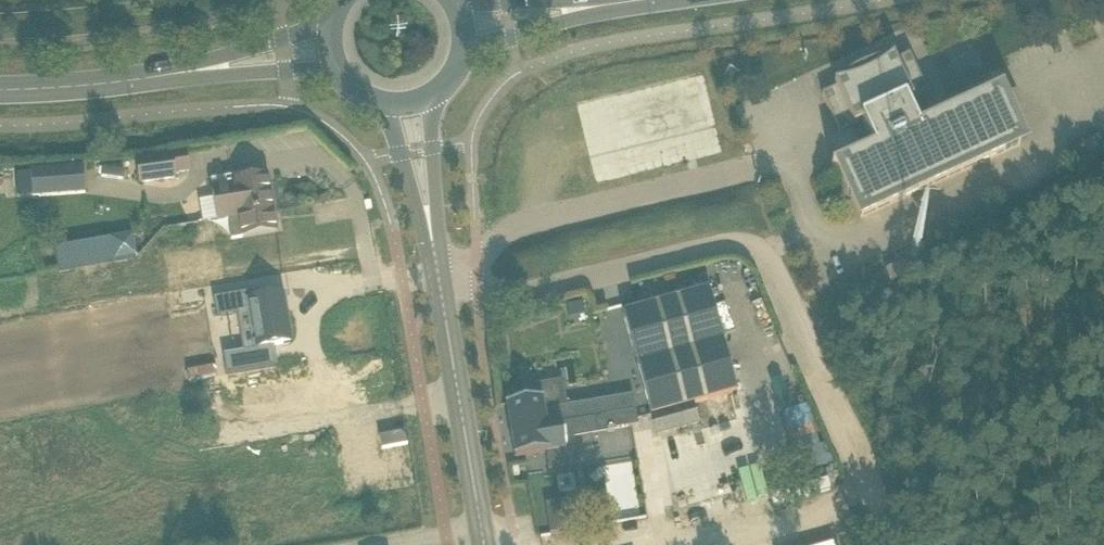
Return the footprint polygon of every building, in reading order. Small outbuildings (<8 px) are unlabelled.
[(905,103),(927,93),(909,54),(895,61),(893,57),(892,58),(882,60),(876,61),(870,64),(861,67),(852,72),(844,77),(841,79),(836,83),(834,83),(836,88),(822,95),(839,133),(862,123),(864,129),(850,135),(856,149),(870,142),(873,148),(831,168),(831,169),(837,166),(861,217),(1020,145),(996,94),(1002,91),(1002,90),(917,129),(905,103)] [(137,161),(140,184),(177,179),(176,174),(189,173),(186,154),(137,161)] [(82,167),(31,171),(33,196),(33,198),(85,194),(82,167)] [(273,210),(268,181),(267,176),(238,181),(237,175),(211,180),(218,219),(273,210)] [(277,232),(273,210),(218,219),(218,220),(228,218),(232,239),(277,232)] [(131,233),(54,248),(58,271),(136,256),(131,233)] [(885,270),(891,282),(910,273),(905,261),(885,270)] [(644,307),(623,313),(651,415),(693,404),(707,400),(722,396),(737,391),(708,289),(644,307)] [(257,291),(213,298),(217,316),(250,311),(256,348),(223,354),(227,375),(274,367),(270,346),(290,342),(282,295),(258,299),(257,291)] [(534,401),(507,405),(511,432),(548,425),(636,410),(633,394),(565,406),(561,381),(531,386),(534,401)] [(693,404),(651,415),(657,436),(678,431),(699,424),(693,404)] [(548,425),(511,432),(515,458),(517,458),(524,457),(545,453),(548,470),(576,466),(571,437),(607,431),(608,433),(614,431),(614,430),(638,425),(637,419),(636,410),(548,425)] [(739,494),(664,510),(669,533),(743,516),(739,494)] [(596,496),(546,504),(551,534),(601,526),(596,496)]
